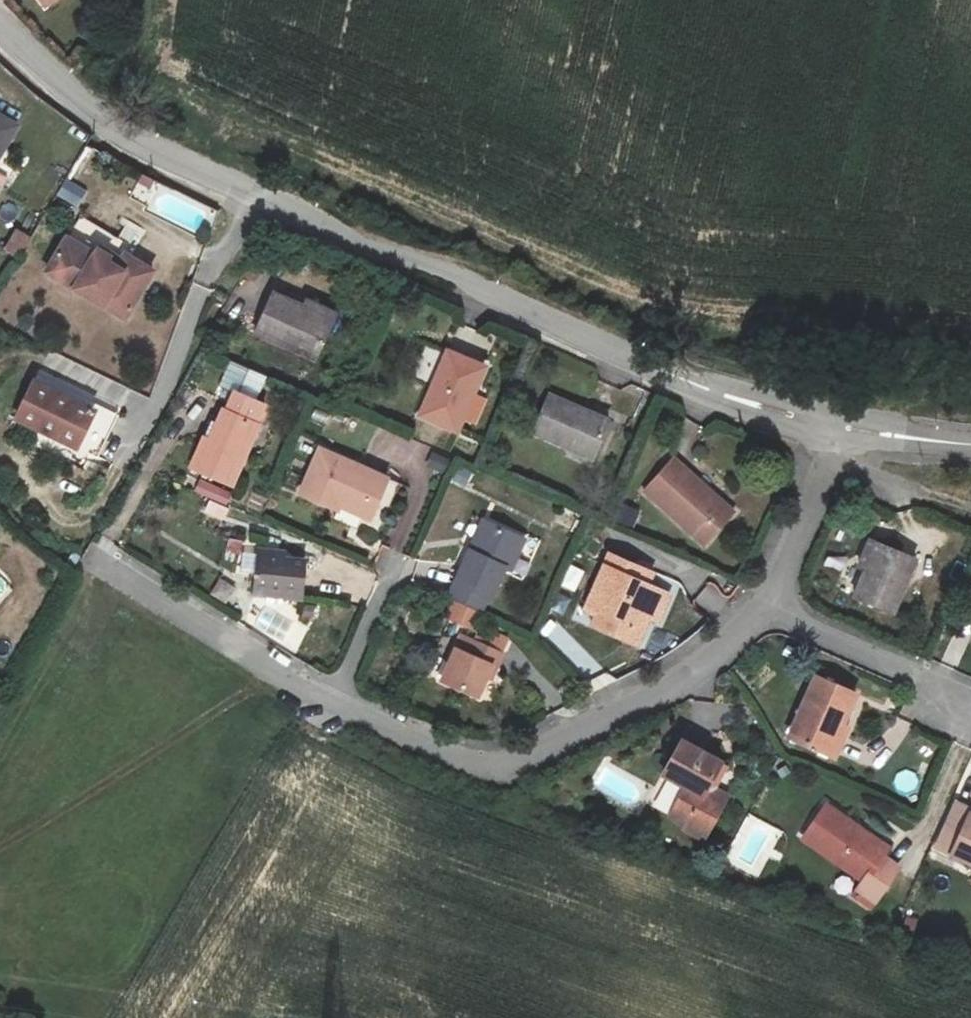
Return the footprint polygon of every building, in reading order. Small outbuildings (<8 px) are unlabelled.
[(17,125),(0,115),(0,154),(17,125)] [(139,174),(127,201),(206,236),(218,209),(139,174)] [(65,180),(55,196),(76,209),(86,193),(65,180)] [(19,260),(32,239),(17,230),(5,251),(19,260)] [(124,319),(152,272),(130,258),(122,271),(94,254),(67,238),(46,272),(124,319)] [(122,271),(130,258),(125,255),(121,261),(98,247),(94,254),(122,271)] [(272,292),(254,332),(316,360),(331,326),(300,312),(303,307),(272,292)] [(300,312),(331,326),(336,315),(305,301),(303,307),(300,312)] [(448,351),(420,416),(457,432),(484,367),(448,351)] [(264,379),(228,364),(218,387),(235,394),(227,411),(222,409),(216,423),(210,420),(209,425),(214,427),(209,440),(203,438),(190,468),(232,486),(258,425),(256,424),(264,405),(255,401),(264,379)] [(89,421),(110,431),(118,415),(36,376),(33,381),(94,410),(89,421)] [(33,381),(15,419),(97,458),(110,431),(89,421),(94,410),(33,381)] [(610,421),(548,394),(532,433),(593,460),(610,421)] [(214,427),(209,425),(203,438),(209,440),(214,427)] [(377,500),(387,478),(319,448),(300,493),(337,510),(339,505),(365,517),(372,498),(377,500)] [(433,452),(426,469),(466,485),(473,468),(433,452)] [(726,504),(722,510),(682,473),(686,469),(673,458),(643,491),(705,546),(735,513),(726,504)] [(722,510),(726,504),(686,469),(682,473),(722,510)] [(616,522),(631,526),(636,510),(622,506),(616,522)] [(475,553),(488,523),(483,520),(469,551),(475,553)] [(524,539),(488,523),(475,553),(469,551),(449,596),(482,610),(488,597),(491,598),(505,568),(510,570),(524,539)] [(865,570),(877,543),(870,540),(858,567),(865,570)] [(865,570),(854,597),(893,614),(916,559),(877,543),(865,570)] [(283,598),(302,599),(305,561),(283,559),(284,553),(258,551),(254,595),(266,596),(266,604),(282,605),(283,598)] [(633,565),(609,555),(585,610),(596,615),(592,625),(623,638),(629,624),(636,627),(641,614),(657,621),(668,594),(644,584),(628,577),(633,565)] [(633,565),(628,577),(644,584),(649,573),(633,565)] [(211,596),(225,602),(233,586),(218,580),(211,596)] [(447,618),(474,630),(481,616),(453,604),(447,618)] [(629,624),(623,638),(635,643),(647,617),(641,614),(636,627),(629,624)] [(486,646),(500,653),(507,639),(492,633),(486,646)] [(442,681),(478,698),(487,678),(492,666),(496,668),(503,654),(500,653),(486,646),(462,636),(442,681)] [(496,668),(492,666),(487,678),(491,680),(496,668)] [(856,694),(816,677),(789,737),(824,752),(833,733),(842,738),(847,726),(842,724),(856,694)] [(842,738),(833,733),(824,752),(834,757),(842,738)] [(703,839),(727,796),(713,789),(726,765),(682,741),(664,774),(686,787),(670,816),(685,824),(683,828),(703,839)] [(910,768),(892,777),(902,796),(920,787),(910,768)] [(936,849),(970,864),(970,816),(970,815),(970,813),(970,810),(956,803),(936,849)] [(882,858),(887,849),(826,806),(803,839),(864,881),(858,890),(875,902),(898,869),(882,858)] [(875,902),(858,890),(854,895),(871,908),(875,902)]
